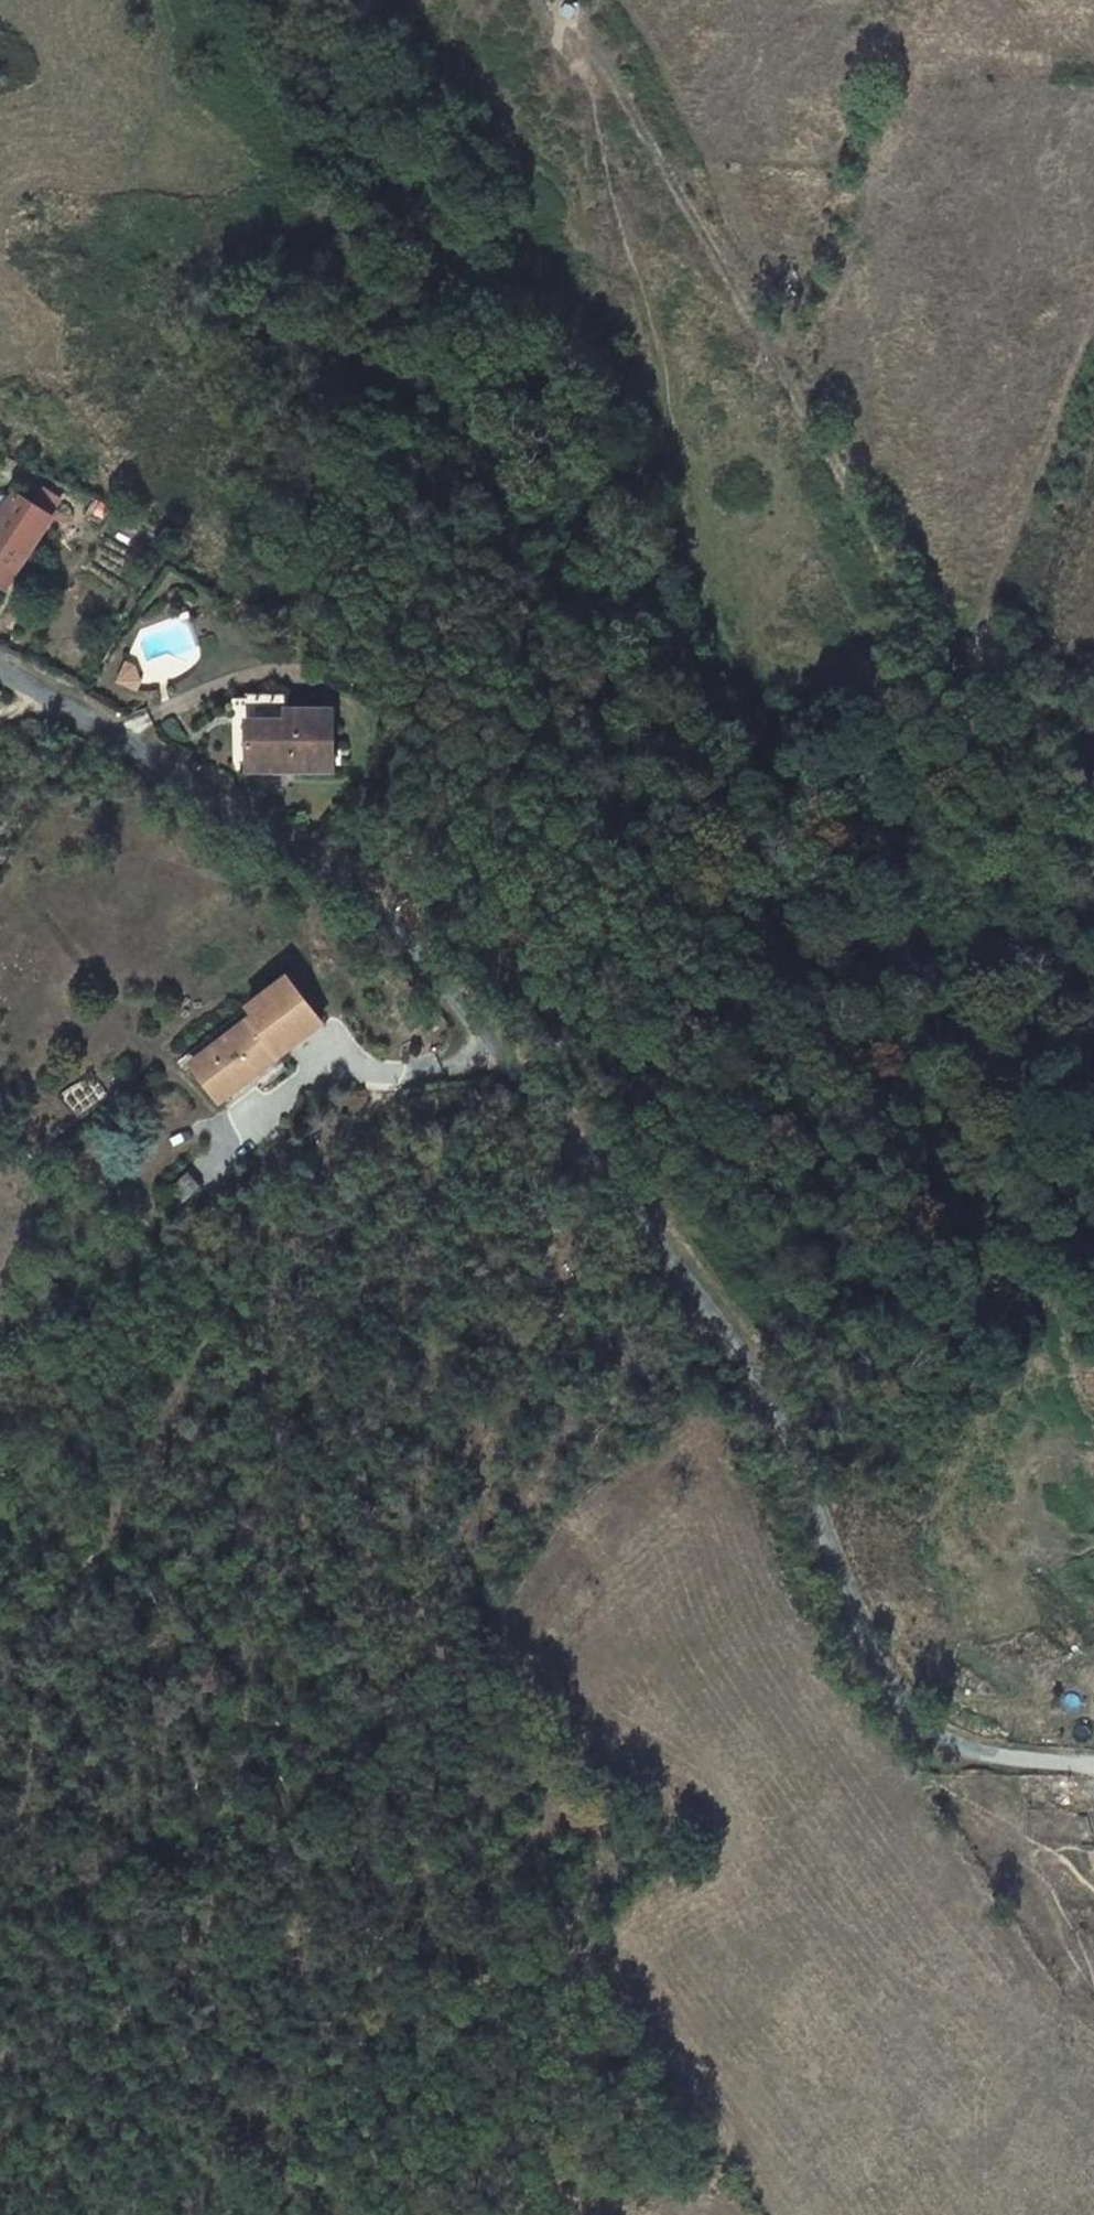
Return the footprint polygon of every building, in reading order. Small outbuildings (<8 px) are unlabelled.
[(16,504),(0,529),(0,595),(5,598),(51,526),(16,504)] [(298,700),(256,702),(258,778),(342,776),(341,718),(298,719),(298,700)] [(194,1086),(234,1126),(250,1108),(247,1105),(280,1070),(284,1074),(324,1034),(284,993),(245,1032),(245,1034),(194,1086)] [(247,1105),(250,1108),(284,1074),(280,1070),(247,1105)]
